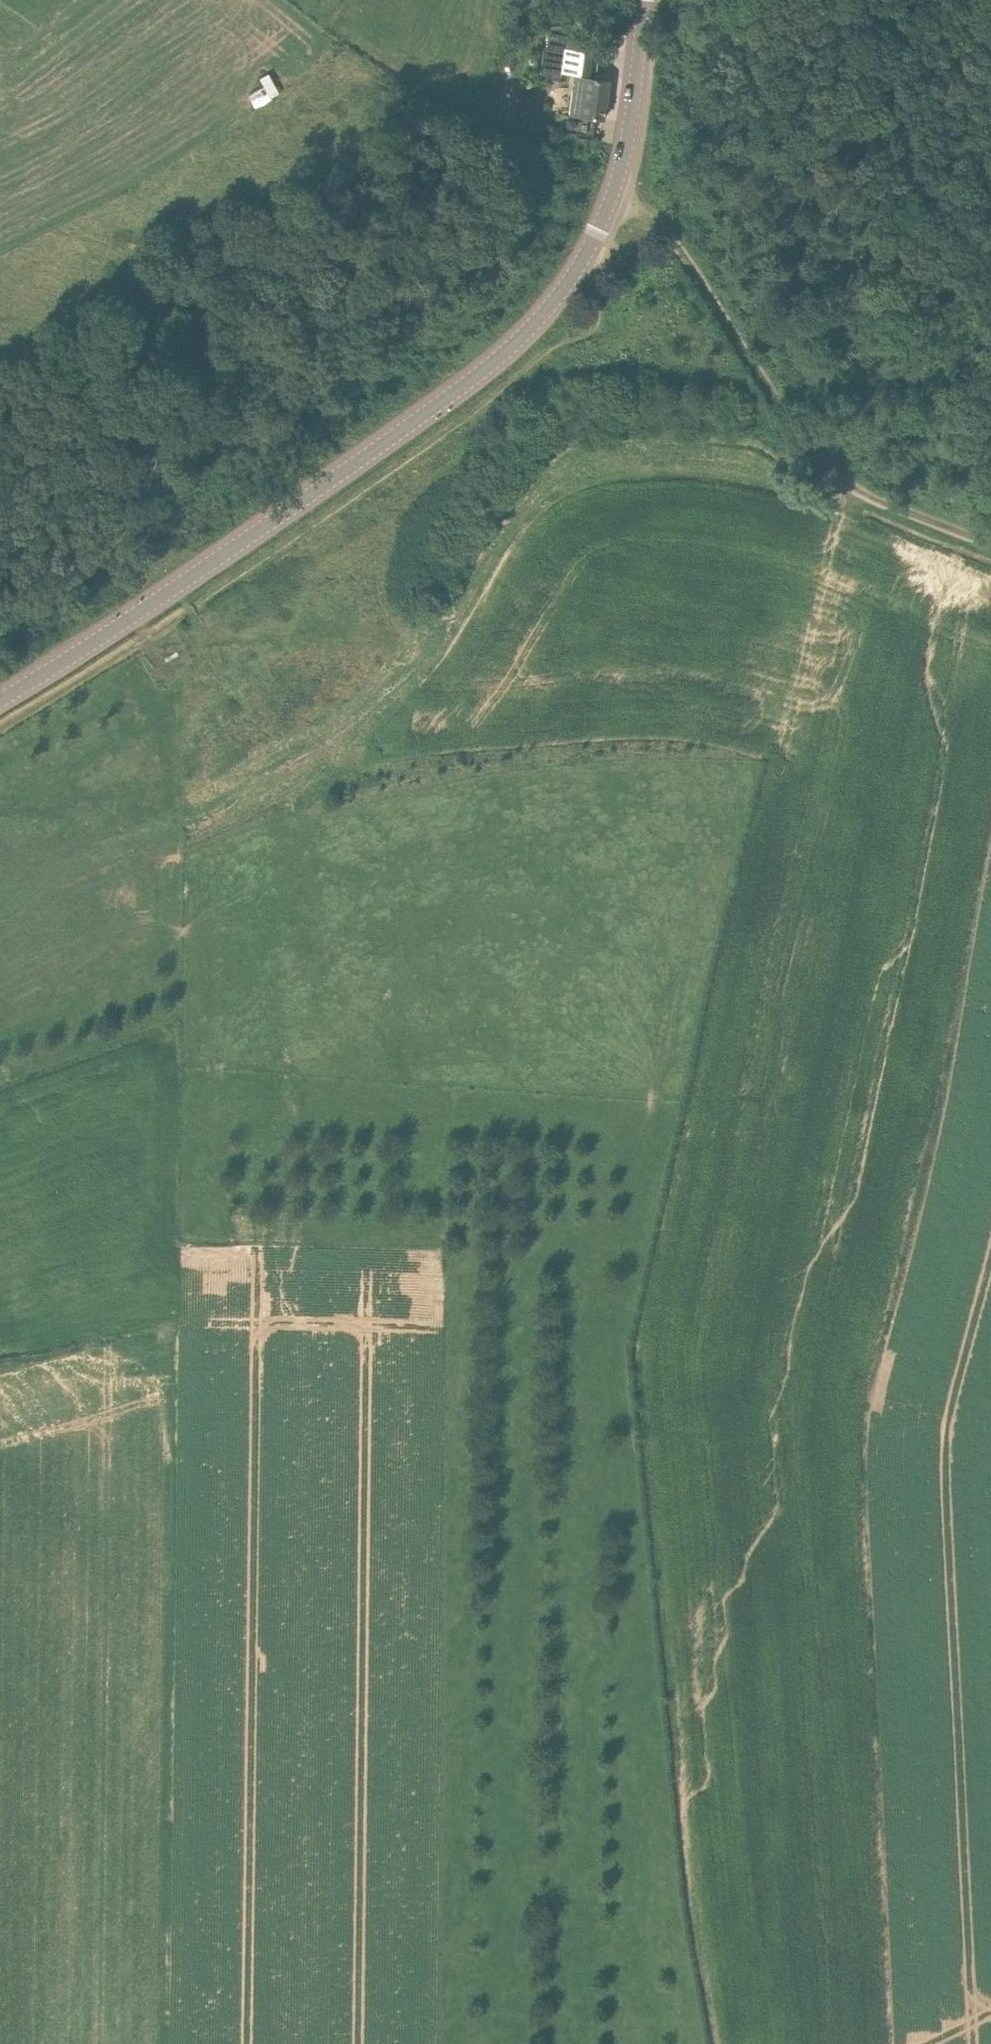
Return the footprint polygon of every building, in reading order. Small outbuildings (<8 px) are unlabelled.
[(560,83),(564,49),(549,47),(545,81),(560,83)] [(603,120),(609,81),(577,76),(572,116),(603,120)]
